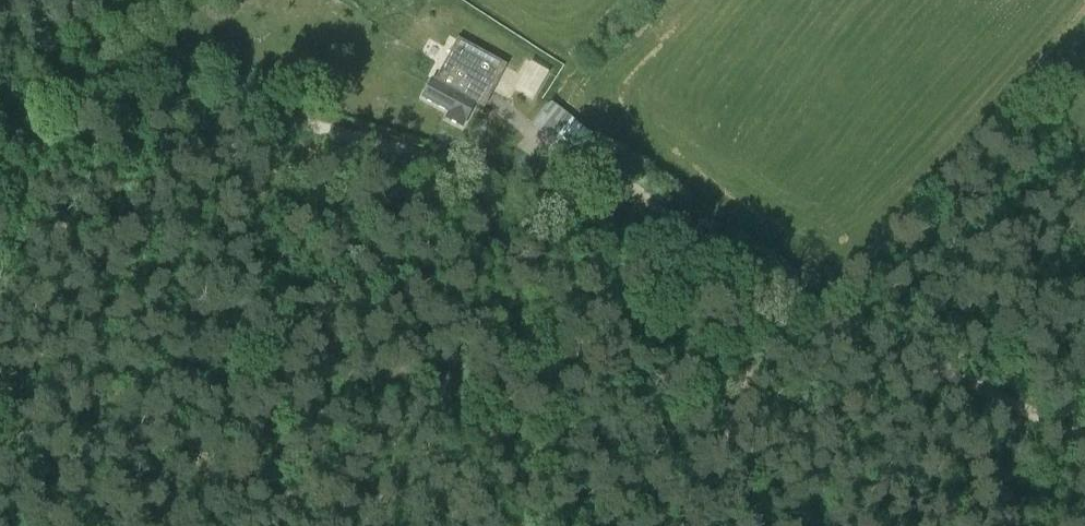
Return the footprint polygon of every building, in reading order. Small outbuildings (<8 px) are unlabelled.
[(431,77),(421,97),(449,112),(445,118),(462,127),(489,77),(477,70),(481,62),(454,48),(436,79),(431,77)] [(593,137),(571,119),(554,141),(555,142),(576,158),(593,137)]
